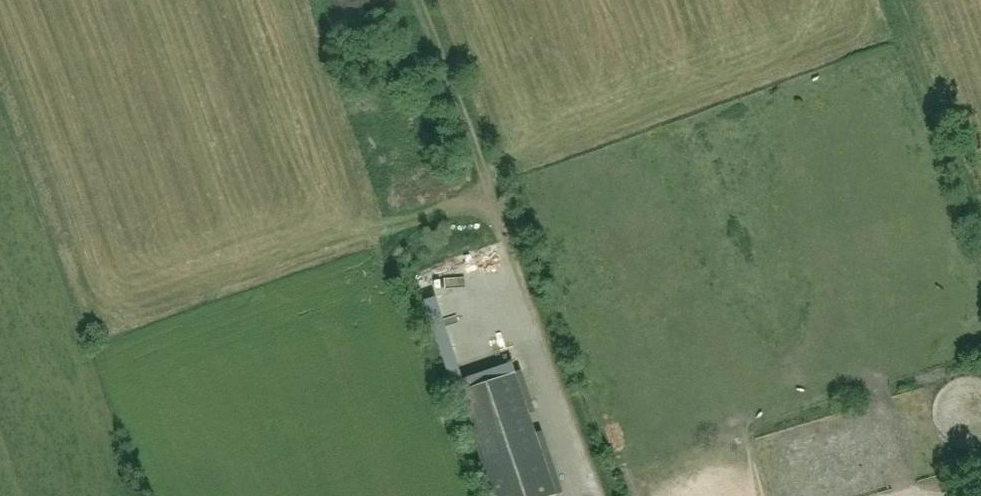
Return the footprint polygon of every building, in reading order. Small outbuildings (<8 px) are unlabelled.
[(515,373),(458,393),(493,495),(557,495),(515,373)]
